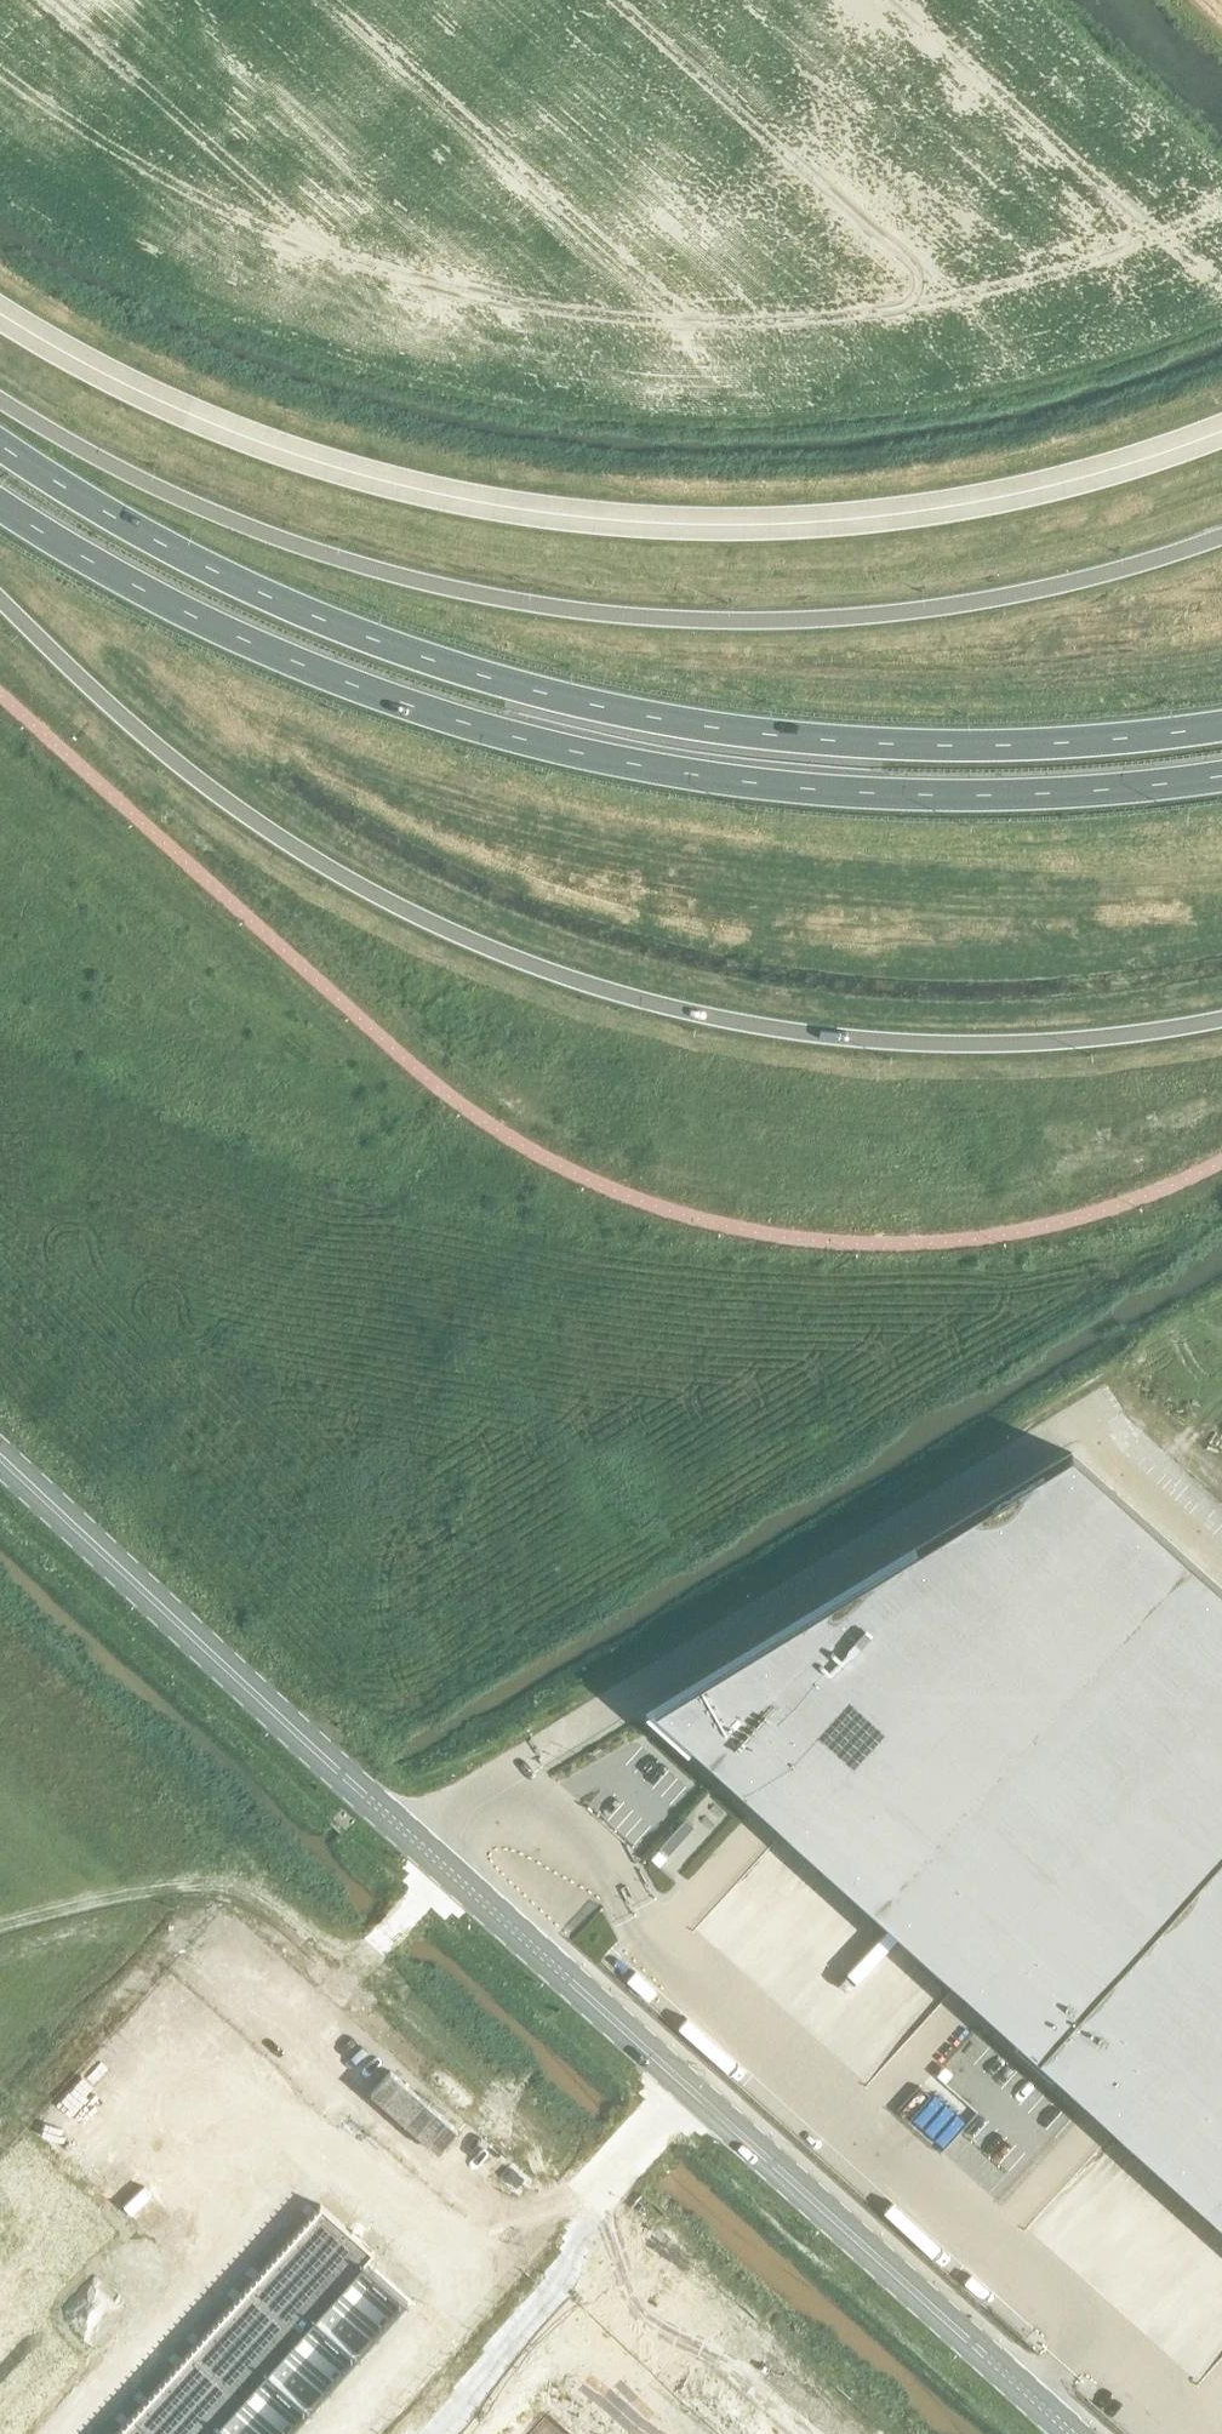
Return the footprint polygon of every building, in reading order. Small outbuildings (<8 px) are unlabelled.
[(653,1708),(1221,2220),(1221,1587),(1072,1451),(653,1708)] [(310,2410),(311,2411),(312,2410),(311,2409),(358,2356),(359,2358),(360,2357),(359,2355),(406,2303),(407,2304),(408,2303),(407,2302),(407,2301),(364,2263),(367,2259),(368,2259),(369,2258),(368,2258),(373,2253),(374,2252),(320,2204),(114,2433),(288,2433),(310,2410)] [(574,2383),(528,2433),(631,2433),(574,2383)]
